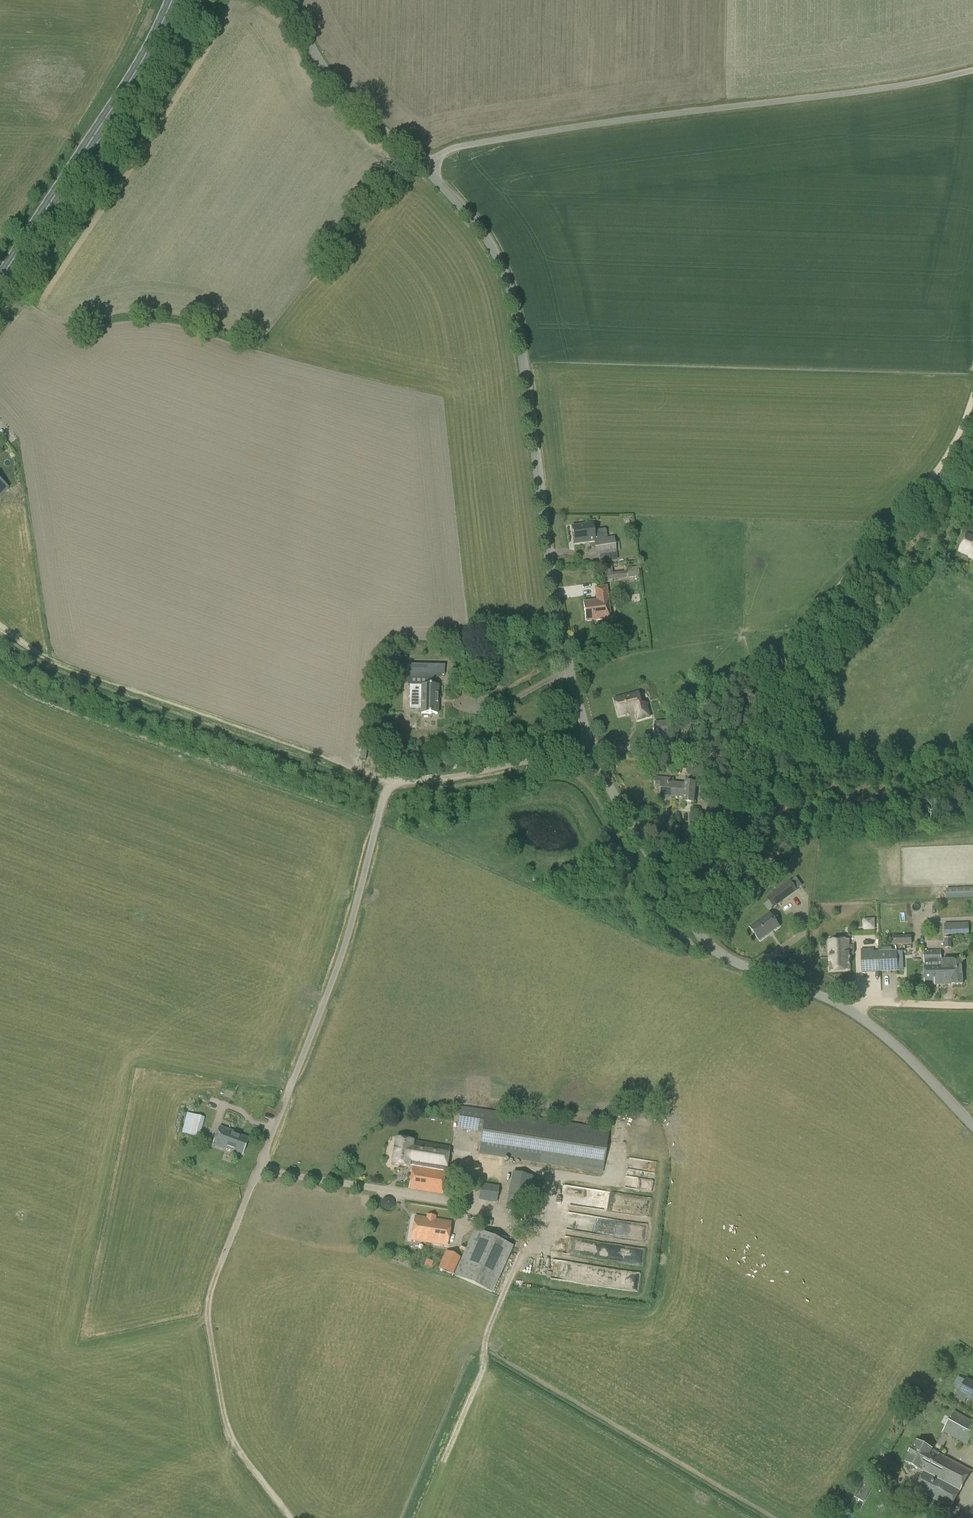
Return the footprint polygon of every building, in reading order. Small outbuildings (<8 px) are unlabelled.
[(9,488),(0,479),(0,497),(9,488)] [(594,531),(594,524),(573,527),(575,544),(594,541),(596,556),(616,553),(614,537),(607,538),(606,530),(604,529),(594,531)] [(969,534),(961,552),(971,556),(970,557),(972,558),(972,536),(969,534)] [(628,578),(639,577),(638,567),(627,568),(628,578)] [(611,580),(628,578),(627,572),(610,573),(611,580)] [(609,600),(608,594),(607,587),(596,588),(598,601),(584,603),(587,622),(612,619),(610,599),(609,600)] [(445,674),(445,666),(409,665),(408,686),(411,686),(410,709),(422,710),(422,714),(439,715),(439,685),(437,685),(437,678),(442,678),(442,674),(445,674)] [(643,704),(639,693),(615,700),(620,716),(636,712),(638,721),(651,717),(647,703),(643,704)] [(656,735),(679,733),(678,721),(655,722),(656,735)] [(480,754),(498,751),(495,739),(477,742),(480,754)] [(710,802),(713,772),(702,771),(698,800),(710,802)] [(687,784),(675,783),(675,779),(664,777),(662,797),(669,797),(670,796),(685,797),(685,802),(695,803),(697,783),(687,782),(687,784)] [(774,908),(798,891),(790,880),(766,898),(774,908)] [(946,889),(947,899),(972,898),(972,888),(946,889)] [(761,940),(780,927),(771,914),(752,927),(761,940)] [(863,930),(875,930),(875,918),(863,918),(863,930)] [(945,935),(969,934),(969,923),(944,923),(945,935)] [(894,945),(912,944),(912,935),(893,936),(894,945)] [(849,946),(849,941),(829,942),(829,959),(835,959),(835,970),(849,970),(849,965),(850,965),(850,962),(849,962),(849,956),(849,954),(854,954),(854,946),(849,946)] [(862,972),(897,971),(897,951),(861,953),(862,972)] [(942,961),(942,952),(925,952),(926,986),(963,985),(962,961),(942,961)] [(603,1174),(609,1129),(548,1122),(468,1109),(461,1107),(457,1129),(483,1133),(480,1154),(542,1164),(603,1174)] [(182,1133),(189,1135),(195,1115),(187,1113),(182,1133)] [(243,1155),(249,1140),(233,1134),(233,1132),(221,1128),(214,1145),(227,1150),(227,1149),(243,1155)] [(413,1167),(446,1172),(450,1148),(397,1139),(393,1164),(413,1167)] [(515,1176),(508,1177),(510,1192),(521,1190),(520,1184),(531,1183),(530,1177),(534,1177),(533,1168),(529,1168),(530,1171),(519,1172),(519,1166),(514,1167),(515,1176)] [(443,1194),(446,1172),(413,1167),(410,1189),(443,1194)] [(496,1203),(499,1186),(481,1183),(478,1200),(496,1203)] [(447,1246),(450,1223),(413,1217),(411,1229),(386,1225),(384,1236),(447,1246)] [(493,1293),(514,1247),(477,1230),(456,1276),(493,1293)] [(446,1251),(438,1269),(452,1275),(460,1258),(446,1251)] [(959,1394),(955,1400),(963,1405),(967,1398),(972,1402),(972,1383),(966,1380),(959,1394)] [(972,1434),(972,1422),(954,1412),(944,1431),(967,1444),(972,1434)] [(918,1442),(907,1462),(925,1472),(916,1488),(951,1508),(971,1472),(936,1452),(929,1448),(918,1442)] [(864,1503),(878,1479),(867,1474),(854,1497),(864,1503)]
